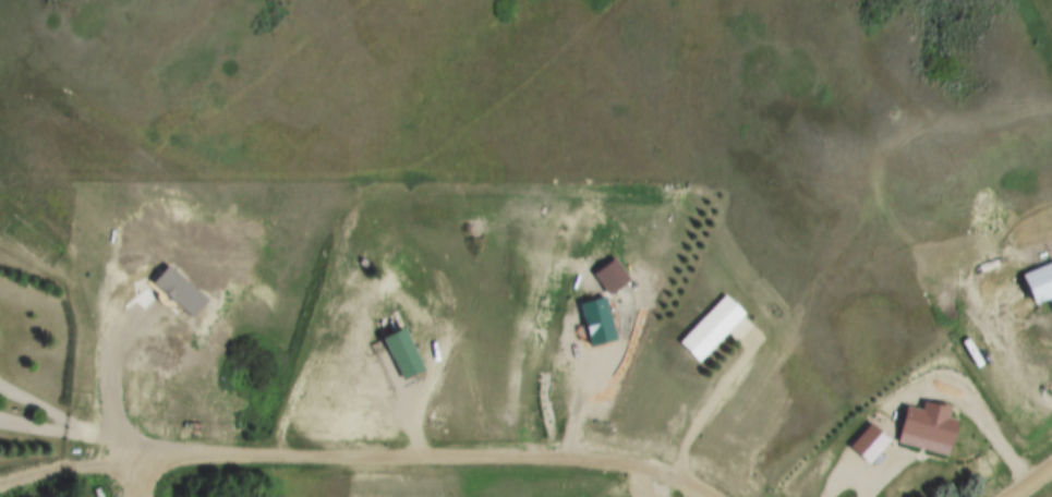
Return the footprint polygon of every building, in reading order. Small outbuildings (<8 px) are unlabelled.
[(591,270),(612,257),(626,279),(606,293),(591,270)] [(1027,277),(1051,267),(1051,300),(1039,305),(1027,277)] [(679,341),(725,295),(746,315),(699,361),(679,341)] [(576,304),(601,296),(614,339),(589,347),(576,304)] [(380,339),(402,327),(424,368),(402,380),(380,339)] [(953,417),(963,420),(954,454),(903,443),(910,408),(926,411),(928,402),(955,409),(953,417)] [(854,447),(874,424),(894,441),(874,464),(854,447)]
